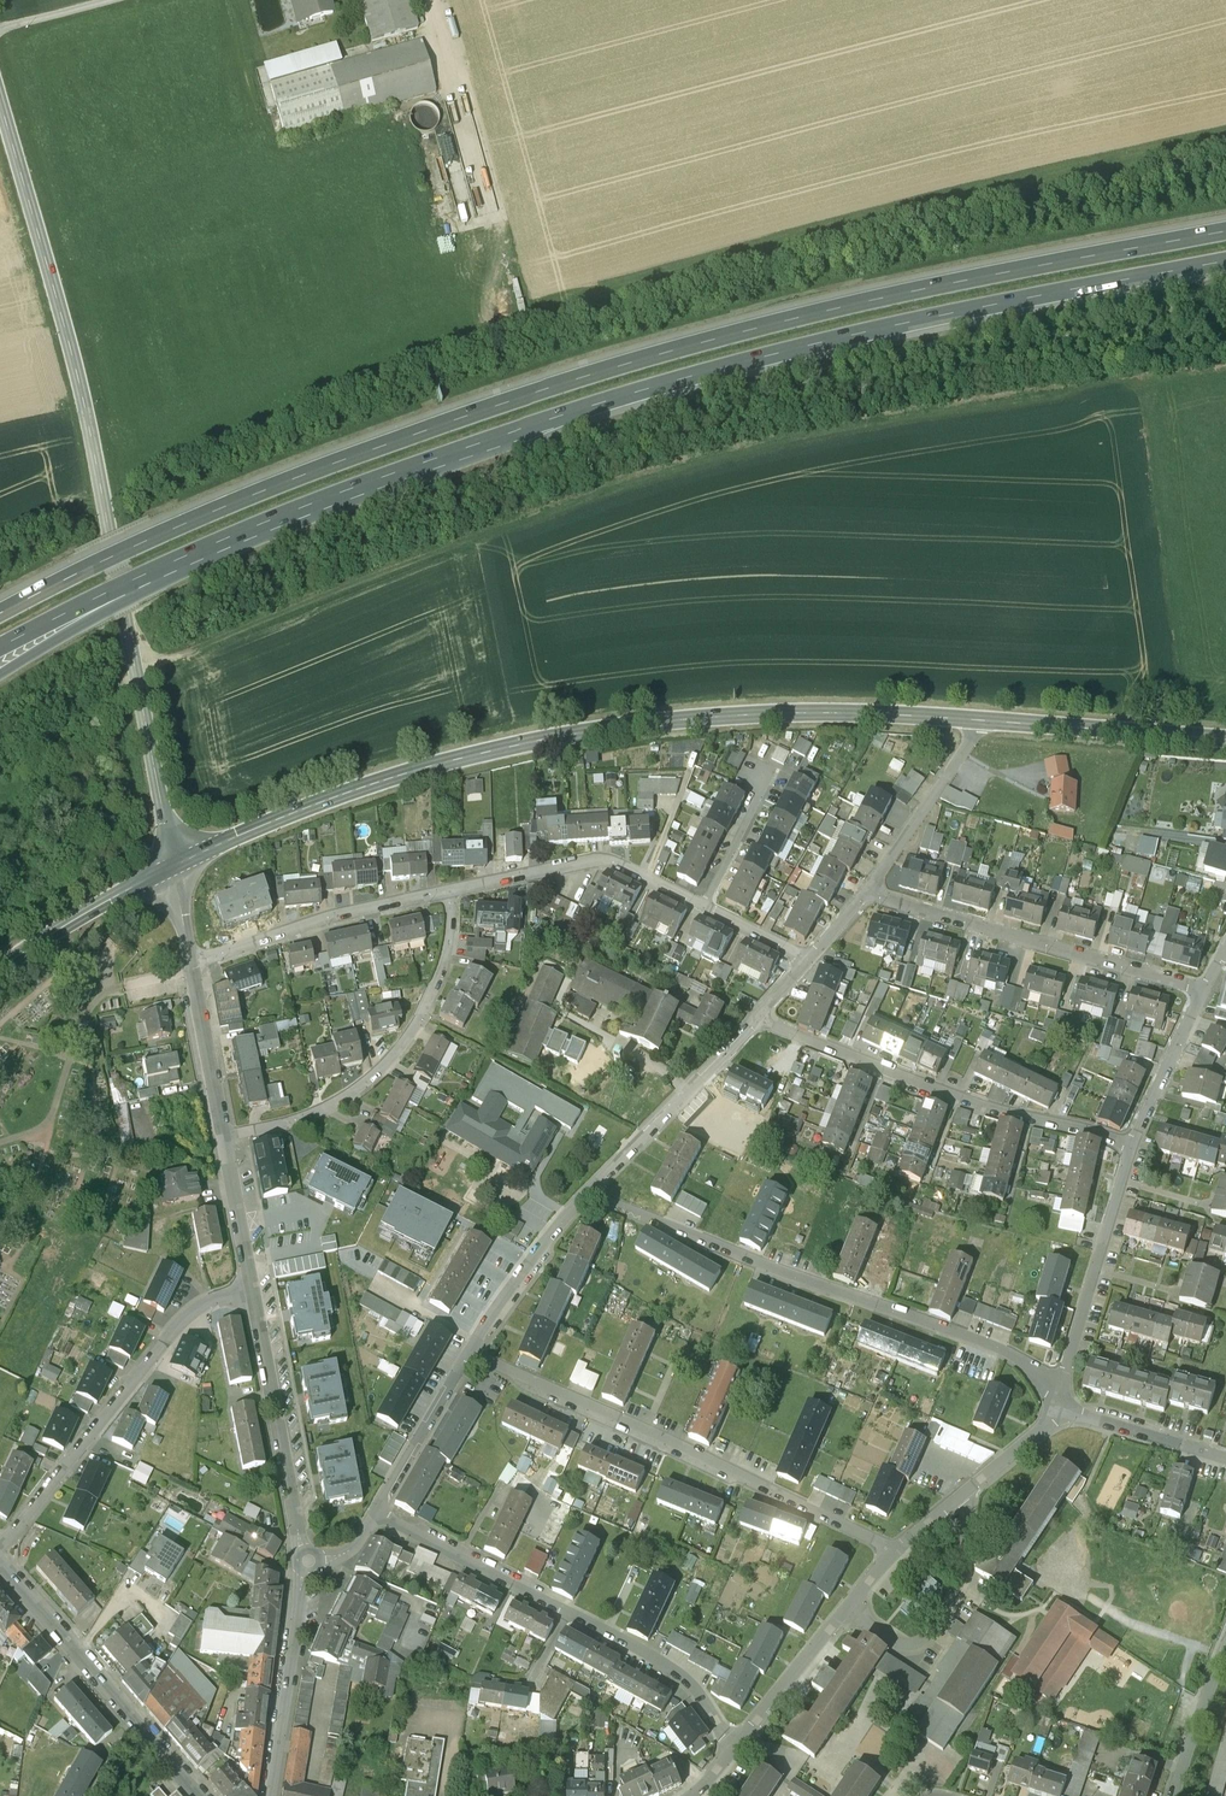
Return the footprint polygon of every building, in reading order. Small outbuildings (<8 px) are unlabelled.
[(297,24),(298,23),(298,20),(309,17),(309,20),(332,14),(328,0),(290,0),(297,24)] [(371,43),(417,29),(408,0),(358,0),(371,43)] [(420,41),(328,67),(343,119),(435,93),(420,41)] [(437,127),(439,120),(436,112),(431,107),(423,105),(416,107),(411,112),(409,120),(411,128),(416,133),(424,135),(431,133),(437,127)] [(801,737),(793,750),(806,758),(814,745),(801,737)] [(778,748),(772,760),(778,763),(784,751),(778,748)] [(784,751),(778,763),(784,766),(790,755),(784,751)] [(738,772),(747,756),(740,753),(738,756),(731,753),(725,766),(738,772)] [(790,755),(784,766),(790,769),(796,757),(790,755)] [(796,757),(790,769),(796,772),(802,760),(796,757)] [(905,766),(894,759),(889,767),(900,774),(905,766)] [(716,764),(707,760),(697,781),(706,785),(716,764)] [(1046,763),(1049,779),(1068,776),(1065,760),(1046,763)] [(923,781),(911,772),(907,779),(919,787),(923,781)] [(804,773),(799,782),(813,789),(818,780),(804,773)] [(618,788),(618,774),(608,774),(608,788),(618,788)] [(799,782),(794,779),(786,797),(804,806),(813,789),(799,782)] [(915,793),(919,787),(907,779),(903,784),(915,793)] [(483,800),(483,780),(467,780),(467,800),(483,800)] [(640,780),(639,810),(653,810),(653,795),(676,795),(676,781),(640,780)] [(1076,785),(1052,783),(1050,811),(1074,813),(1076,785)] [(911,798),(915,793),(903,784),(899,791),(911,798)] [(744,799),(725,789),(716,807),(735,817),(744,799)] [(961,796),(947,789),(939,799),(955,808),(964,809),(971,813),(977,802),(963,794),(961,796)] [(890,802),(870,793),(861,811),(881,820),(890,802)] [(700,809),(705,801),(691,794),(687,802),(700,809)] [(804,806),(786,797),(777,815),(795,824),(799,816),(804,818),(807,816),(810,812),(809,809),(804,806)] [(735,817),(716,807),(706,825),(724,834),(726,835),(735,817)] [(833,808),(827,817),(833,819),(838,811),(833,808)] [(881,820),(861,811),(855,808),(846,826),(852,829),(867,836),(872,838),(881,820)] [(567,824),(556,825),(555,813),(538,814),(538,819),(540,837),(548,837),(548,847),(568,845),(567,824)] [(795,824),(777,815),(768,832),(786,842),(795,846),(804,828),(795,824)] [(833,819),(827,817),(818,834),(828,840),(837,821),(833,819)] [(706,825),(693,818),(688,828),(699,834),(695,842),(714,852),(724,834),(706,825)] [(530,829),(528,850),(535,851),(536,838),(540,837),(538,819),(531,820),(530,829)] [(608,821),(588,822),(590,844),(609,842),(608,826),(608,821)] [(852,829),(848,827),(837,821),(828,840),(839,845),(858,854),(867,836),(852,829)] [(588,822),(567,824),(568,845),(590,844),(588,822)] [(648,823),(629,824),(630,846),(650,844),(648,823)] [(629,824),(608,826),(609,842),(609,847),(630,846),(629,824)] [(1073,832),(1049,826),(1049,834),(1072,841),(1073,832)] [(482,846),(482,859),(492,858),(490,828),(480,828),(481,846),(482,846)] [(519,840),(519,854),(528,854),(528,850),(530,829),(522,830),(523,840),(519,840)] [(934,831),(925,829),(919,850),(928,853),(928,852),(933,835),(934,831)] [(786,842),(768,832),(758,851),(773,858),(777,860),(786,842)] [(942,837),(933,835),(928,852),(937,856),(942,837)] [(1155,857),(1159,840),(1141,837),(1137,853),(1155,857)] [(431,847),(432,866),(440,865),(440,846),(440,839),(431,839),(431,847)] [(519,840),(505,841),(505,848),(504,848),(504,864),(519,864),(519,854),(519,840)] [(858,854),(839,845),(828,840),(819,857),(830,863),(845,870),(849,873),(858,854)] [(669,841),(665,849),(670,852),(673,853),(677,845),(669,841)] [(714,852),(695,842),(686,860),(705,870),(714,852)] [(959,844),(950,842),(945,864),(953,865),(959,844)] [(967,846),(959,844),(953,865),(961,867),(967,846)] [(821,850),(811,845),(807,851),(817,857),(821,850)] [(481,847),(470,848),(470,847),(461,847),(461,848),(462,871),(471,871),(471,868),(482,868),(482,870),(483,870),(482,859),(482,846),(481,846),(481,847)] [(422,850),(423,867),(432,866),(431,847),(422,848),(422,850)] [(461,848),(449,848),(449,847),(440,848),(440,865),(440,872),(450,871),(450,868),(461,868),(461,871),(462,871),(461,848)] [(1212,847),(1205,871),(1225,877),(1225,849),(1225,850),(1212,847)] [(665,849),(663,848),(657,863),(664,866),(670,852),(665,849)] [(758,851),(754,848),(744,867),(763,877),(773,858),(758,851)] [(1122,863),(1125,850),(1115,849),(1112,861),(1122,863)] [(405,851),(406,861),(408,881),(424,880),(423,867),(423,860),(422,850),(405,851)] [(374,866),(375,876),(383,875),(382,863),(381,854),(381,851),(376,851),(376,860),(373,860),(373,866),(374,866)] [(382,863),(389,863),(390,875),(390,883),(408,881),(406,861),(405,851),(381,854),(382,863)] [(1127,854),(1123,870),(1149,877),(1153,861),(1127,854)] [(1002,889),(1010,892),(1012,886),(1023,889),(1024,886),(1019,885),(1026,859),(1012,855),(1011,858),(1002,889)] [(996,881),(994,887),(1002,889),(1011,858),(1003,856),(999,871),(998,871),(996,881)] [(830,863),(825,861),(819,857),(810,876),(816,879),(836,889),(845,870),(830,863)] [(908,857),(899,886),(917,891),(923,869),(913,866),(915,859),(908,857)] [(705,870),(686,860),(677,878),(696,888),(705,870)] [(931,871),(923,869),(917,891),(935,896),(943,866),(933,863),(931,871)] [(373,867),(362,868),(362,867),(353,868),(355,891),(364,891),(364,888),(374,887),(375,889),(376,889),(375,876),(374,866),(373,866),(373,867)] [(763,877),(744,867),(735,885),(753,894),(763,877)] [(353,868),(341,870),(341,869),(331,870),(332,876),(334,892),(334,893),(343,893),(343,890),(353,889),(354,891),(355,891),(353,868)] [(806,874),(797,870),(792,878),(801,882),(806,874)] [(976,884),(965,880),(967,873),(960,871),(951,901),(970,906),(976,884)] [(624,881),(608,873),(594,901),(610,909),(614,902),(624,881)] [(315,879),(315,887),(317,887),(317,894),(325,893),(324,877),(324,876),(315,877),(315,879)] [(325,893),(334,892),(332,876),(324,877),(325,893)] [(1061,879),(1054,878),(1051,892),(1058,894),(1061,879)] [(284,901),(283,889),(284,889),(282,879),(276,880),(277,902),(284,901)] [(836,889),(816,879),(807,898),(822,905),(826,907),(836,889)] [(987,887),(976,884),(970,906),(987,911),(994,887),(996,881),(989,879),(987,887)] [(1061,879),(1058,894),(1066,896),(1070,882),(1061,879)] [(214,901),(223,928),(234,925),(235,927),(273,915),(262,881),(247,886),(242,888),(234,884),(231,896),(214,901)] [(640,889),(624,881),(614,902),(630,910),(640,889)] [(1217,882),(1212,899),(1225,903),(1225,885),(1224,885),(1217,882)] [(753,894),(735,885),(725,903),(744,912),(753,894)] [(545,893),(531,886),(526,887),(525,899),(539,905),(545,893)] [(1023,889),(1012,886),(1010,892),(1004,915),(1022,921),(1028,899),(1030,891),(1023,889)] [(315,887),(300,888),(302,908),(319,907),(317,894),(317,887),(315,887)] [(284,889),(283,889),(284,901),(284,910),(302,908),(300,888),(284,889)] [(596,891),(589,888),(582,901),(590,904),(596,891)] [(552,896),(545,893),(539,905),(545,908),(552,896)] [(1114,897),(1110,909),(1118,911),(1123,895),(1115,893),(1114,897)] [(1039,901),(1028,899),(1022,921),(1040,925),(1048,896),(1041,894),(1039,901)] [(1107,895),(1104,907),(1110,909),(1114,897),(1107,895)] [(558,899),(552,896),(545,908),(552,912),(558,899)] [(670,904),(653,896),(643,917),(659,925),(670,904)] [(807,898),(802,896),(793,913),(813,923),(822,905),(807,898)] [(564,903),(558,899),(552,912),(558,915),(564,903)] [(766,916),(773,904),(766,901),(759,912),(766,916)] [(1083,906),(1065,901),(1057,930),(1075,935),(1081,913),(1083,906)] [(571,906),(564,903),(558,915),(565,918),(571,906)] [(686,912),(670,904),(659,925),(676,933),(686,912)] [(578,909),(571,906),(565,918),(572,921),(578,909)] [(781,909),(775,906),(768,919),(774,922),(781,909)] [(507,911),(477,908),(476,931),(494,933),(504,934),(507,911)] [(1163,922),(1154,958),(1162,960),(1168,937),(1170,930),(1171,924),(1170,924),(1174,910),(1167,908),(1163,922)] [(1092,916),(1081,913),(1075,935),(1092,940),(1100,911),(1094,909),(1092,916)] [(518,911),(507,911),(504,934),(504,937),(516,937),(518,911)] [(813,923),(793,913),(784,932),(803,941),(813,923)] [(1133,928),(1122,924),(1124,917),(1118,915),(1109,945),(1127,950),(1133,928)] [(892,922),(874,917),(868,939),(886,944),(892,922)] [(716,926),(699,918),(689,939),(705,947),(716,926)] [(419,919),(403,922),(408,946),(409,946),(408,943),(414,942),(414,944),(424,942),(419,919)] [(431,919),(422,920),(426,934),(434,932),(431,919)] [(631,924),(624,920),(618,933),(625,936),(631,924)] [(1163,922),(1156,920),(1153,934),(1151,933),(1145,955),(1154,958),(1163,922)] [(403,922),(387,926),(392,949),(393,949),(393,947),(398,945),(399,948),(408,946),(403,922)] [(910,927),(892,922),(886,944),(884,951),(895,954),(897,947),(904,949),(910,927)] [(1144,931),(1133,928),(1127,950),(1145,955),(1151,933),(1153,925),(1146,923),(1144,931)] [(638,927),(631,924),(625,936),(632,940),(638,927)] [(732,935),(716,926),(705,947),(721,955),(732,935)] [(1175,939),(1168,937),(1162,960),(1180,965),(1186,942),(1189,931),(1178,929),(1175,939)] [(366,930),(355,933),(356,934),(345,936),(345,934),(344,935),(349,959),(350,958),(349,955),(360,953),(361,956),(370,954),(370,952),(366,930)] [(504,934),(494,933),(493,954),(503,954),(504,937),(504,934)] [(334,939),(324,941),(323,939),(322,939),(326,955),(328,964),(329,963),(328,960),(338,958),(339,961),(349,959),(344,935),(334,937),(334,939)] [(942,940),(924,935),(916,964),(923,966),(925,959),(936,962),(942,940)] [(960,945),(942,940),(936,962),(947,965),(945,973),(952,974),(960,945)] [(762,949),(745,941),(735,962),(751,970),(762,949)] [(1203,947),(1186,942),(1180,965),(1197,970),(1203,947)] [(489,954),(490,944),(475,943),(474,951),(466,951),(465,959),(482,963),(483,953),(489,954)] [(677,947),(670,943),(663,956),(670,960),(677,947)] [(684,951),(677,947),(670,960),(677,963),(684,951)] [(309,948),(296,950),(296,951),(287,953),(290,971),(291,971),(291,969),(302,967),(303,968),(311,966),(312,966),(311,958),(309,948)] [(386,949),(378,950),(382,968),(389,966),(386,949)] [(778,957),(762,949),(751,970),(768,978),(778,957)] [(378,950),(370,952),(370,954),(375,980),(383,977),(382,968),(378,950)] [(992,958),(974,952),(967,975),(975,977),(973,985),(983,988),(986,980),(992,958)] [(326,955),(318,957),(321,971),(330,969),(328,964),(326,955)] [(321,971),(318,957),(311,958),(312,966),(311,966),(313,972),(321,971)] [(839,967),(849,970),(851,963),(835,958),(833,964),(840,966),(839,967)] [(1010,963),(992,958),(986,980),(983,988),(995,991),(997,984),(1003,985),(1004,984),(1010,963)] [(654,995),(609,972),(608,974),(584,962),(585,960),(584,960),(569,989),(570,990),(571,989),(577,992),(575,995),(568,993),(564,1003),(577,1010),(575,1014),(589,1021),(596,1006),(589,1003),(591,999),(597,1002),(596,1003),(610,1010),(614,1001),(637,1013),(631,1024),(625,1021),(622,1026),(636,1033),(654,996),(653,996),(654,995)] [(907,965),(900,963),(894,982),(902,984),(903,979),(907,965)] [(723,969),(716,965),(711,976),(718,980),(723,969)] [(915,967),(907,965),(903,979),(911,981),(915,967)] [(252,966),(224,975),(227,984),(213,989),(221,1028),(227,1026),(240,1024),(236,996),(259,988),(252,966)] [(839,967),(837,976),(841,977),(851,981),(854,972),(849,970),(839,967)] [(537,981),(518,1026),(514,1024),(513,1025),(514,1025),(503,1052),(502,1052),(501,1052),(535,1067),(536,1063),(535,1063),(542,1047),(547,1049),(546,1051),(560,1057),(562,1053),(567,1055),(572,1044),(567,1042),(569,1037),(555,1031),(554,1033),(549,1031),(556,1016),(557,1016),(557,1015),(547,1011),(562,977),(542,968),(539,975),(538,975),(536,980),(537,981)] [(1047,973),(1029,968),(1023,989),(1023,991),(1030,993),(1028,1000),(1039,1003),(1041,996),(1047,973)] [(491,981),(468,969),(455,994),(479,1005),(491,981)] [(730,972),(723,969),(718,980),(725,983),(730,972)] [(837,976),(821,970),(813,988),(833,996),(842,999),(846,989),(837,986),(841,977),(837,976)] [(1065,978),(1047,973),(1041,996),(1039,1003),(1050,1006),(1052,999),(1059,1001),(1065,978)] [(1099,984),(1081,979),(1073,1009),(1090,1014),(1093,1006),(1099,984)] [(957,983),(950,981),(945,999),(952,1001),(953,999),(957,983)] [(881,983),(867,1013),(874,1016),(888,987),(881,983)] [(965,985),(957,983),(953,999),(960,1001),(962,994),(966,995),(968,988),(964,988),(965,985)] [(1013,986),(1004,984),(1003,985),(997,984),(995,991),(1001,993),(997,1006),(1007,1008),(1013,986)] [(1116,989),(1099,984),(1093,1006),(1104,1009),(1101,1017),(1108,1019),(1116,989)] [(1023,989),(1013,986),(1007,1008),(1018,1011),(1022,999),(1028,1000),(1030,993),(1023,991),(1023,989)] [(833,996),(813,988),(806,1006),(826,1014),(833,996)] [(1151,995),(1133,990),(1127,1012),(1133,1014),(1131,1022),(1142,1025),(1145,1018),(1151,995)] [(1225,996),(1221,995),(1217,1008),(1225,1010),(1225,990),(1225,996)] [(353,995),(358,1020),(368,1018),(367,1015),(368,1014),(363,993),(353,995)] [(479,1005),(455,994),(453,998),(450,996),(438,1019),(459,1030),(471,1007),(476,1010),(479,1005)] [(351,1021),(358,1020),(353,995),(346,995),(351,1021)] [(679,1007),(654,995),(653,996),(654,996),(636,1033),(622,1026),(619,1034),(658,1053),(662,1046),(659,1045),(673,1017),(677,1008),(678,1008),(679,1007)] [(751,1001),(739,995),(736,1001),(748,1006),(751,1001)] [(1169,1000),(1151,995),(1145,1018),(1155,1021),(1153,1027),(1160,1029),(1162,1022),(1169,1000)] [(724,1006),(705,997),(705,998),(706,998),(697,1017),(678,1008),(677,1008),(673,1017),(691,1026),(691,1027),(709,1036),(714,1025),(714,1024),(722,1007),(723,1008),(724,1006)] [(153,1007),(154,1015),(165,1013),(171,1012),(169,1004),(153,1007)] [(826,1014),(806,1006),(799,1025),(819,1033),(826,1014)] [(368,1014),(367,1015),(368,1018),(370,1024),(368,1025),(371,1036),(385,1033),(385,1034),(398,1032),(395,1020),(400,1019),(397,1008),(368,1014)] [(1217,1008),(1215,1017),(1225,1020),(1225,1010),(1217,1008)] [(1063,1013),(1056,1010),(1050,1031),(1058,1033),(1063,1013)] [(154,1015),(141,1018),(143,1026),(147,1025),(150,1042),(160,1040),(160,1039),(169,1037),(166,1021),(165,1013),(154,1015)] [(1063,1013),(1058,1033),(1067,1036),(1070,1028),(1073,1016),(1063,1013)] [(833,1017),(826,1014),(819,1033),(829,1037),(836,1019),(833,1017)] [(1082,1018),(1073,1016),(1070,1028),(1074,1030),(1075,1027),(1079,1028),(1082,1018)] [(114,1020),(100,1022),(103,1033),(116,1030),(114,1020)] [(889,1030),(871,1021),(862,1041),(880,1049),(889,1030)] [(1124,1023),(1116,1021),(1108,1048),(1116,1051),(1124,1023)] [(857,1026),(849,1022),(843,1036),(851,1039),(857,1026)] [(240,1024),(227,1026),(229,1033),(242,1030),(240,1024)] [(274,1026),(258,1029),(259,1036),(276,1033),(274,1026)] [(1151,1031),(1142,1028),(1134,1056),(1151,1062),(1155,1046),(1147,1044),(1151,1031)] [(1212,1028),(1198,1057),(1210,1062),(1214,1055),(1220,1058),(1225,1045),(1225,1036),(1212,1028)] [(1040,1032),(1032,1029),(1029,1040),(1038,1042),(1040,1032)] [(908,1038),(889,1030),(880,1049),(899,1057),(908,1038)] [(1047,1034),(1040,1032),(1038,1042),(1045,1044),(1047,1034)] [(259,1036),(231,1042),(233,1054),(230,1055),(232,1065),(235,1064),(238,1077),(257,1073),(255,1064),(257,1063),(255,1054),(261,1052),(261,1048),(278,1045),(276,1033),(259,1036)] [(355,1034),(342,1037),(343,1040),(333,1042),(332,1039),(331,1040),(333,1048),(338,1070),(361,1065),(355,1034)] [(449,1046),(433,1037),(422,1058),(438,1067),(449,1046)] [(926,1047),(908,1038),(899,1057),(917,1066),(926,1047)] [(986,1056),(993,1042),(988,1040),(988,1042),(981,1039),(975,1052),(981,1055),(982,1054),(984,1055),(986,1056)] [(572,1044),(567,1055),(565,1060),(578,1066),(587,1046),(574,1040),(572,1044)] [(938,1045),(929,1040),(926,1047),(917,1066),(936,1075),(945,1056),(942,1054),(946,1043),(940,1040),(938,1045)] [(1108,1048),(1102,1047),(1099,1057),(1108,1060),(1108,1056),(1126,1061),(1127,1054),(1116,1051),(1108,1048)] [(333,1048),(309,1053),(314,1074),(315,1081),(316,1081),(339,1076),(338,1070),(333,1048)] [(170,1055),(159,1057),(160,1061),(149,1062),(154,1086),(167,1084),(167,1086),(178,1084),(175,1068),(173,1069),(170,1055)] [(986,1056),(984,1055),(974,1075),(992,1083),(1002,1064),(986,1056)] [(622,1066),(626,1059),(618,1056),(615,1063),(622,1066)] [(1210,1062),(1198,1057),(1194,1065),(1210,1071),(1213,1064),(1210,1062)] [(438,1067),(422,1058),(414,1074),(415,1075),(430,1083),(438,1067)] [(791,1073),(801,1077),(805,1068),(794,1064),(791,1073)] [(1020,1073),(1002,1064),(992,1083),(1011,1092),(1020,1073)] [(534,1109),(571,1130),(581,1114),(544,1092),(542,1094),(492,1065),(472,1100),(482,1106),(489,1094),(506,1104),(523,1114),(514,1132),(510,1139),(524,1147),(527,1141),(519,1135),(534,1109)] [(1194,1065),(1189,1072),(1208,1077),(1207,1079),(1218,1082),(1218,1083),(1225,1085),(1225,1077),(1210,1071),(1194,1065)] [(1143,1074),(1123,1066),(1115,1084),(1135,1092),(1143,1074)] [(773,1089),(735,1070),(725,1089),(763,1108),(773,1089)] [(1208,1077),(1189,1072),(1185,1085),(1182,1084),(1180,1091),(1184,1092),(1182,1098),(1206,1104),(1211,1106),(1212,1105),(1218,1083),(1218,1082),(1207,1079),(1208,1077)] [(257,1073),(238,1077),(239,1086),(237,1087),(239,1097),(241,1097),(244,1108),(267,1103),(287,1100),(286,1098),(278,1099),(275,1085),(274,1086),(275,1089),(262,1091),(260,1082),(258,1082),(257,1073)] [(1039,1081),(1020,1073),(1011,1092),(1029,1101),(1039,1081)] [(315,1081),(314,1074),(307,1076),(310,1092),(318,1090),(316,1081),(315,1081)] [(871,1082),(850,1074),(845,1089),(866,1097),(871,1082)] [(1071,1077),(1065,1074),(1059,1087),(1065,1090),(1071,1077)] [(415,1075),(412,1080),(427,1089),(430,1083),(415,1075)] [(1071,1086),(1073,1087),(1079,1090),(1081,1090),(1085,1082),(1076,1078),(1071,1086)] [(412,1080),(408,1088),(413,1090),(424,1096),(427,1089),(412,1080)] [(1057,1090),(1039,1081),(1029,1101),(1047,1109),(1057,1090)] [(408,1088),(397,1082),(390,1096),(406,1105),(413,1090),(408,1088)] [(1135,1092),(1115,1084),(1107,1102),(1127,1111),(1135,1092)] [(788,1099),(799,1104),(805,1091),(794,1086),(788,1099)] [(891,1091),(880,1086),(874,1101),(886,1104),(891,1091)] [(1073,1087),(1066,1099),(1073,1103),(1079,1090),(1073,1087)] [(122,1145),(132,1143),(123,1088),(113,1089),(122,1145)] [(866,1097),(845,1089),(839,1103),(860,1111),(866,1097)] [(140,1093),(141,1102),(158,1099),(156,1090),(140,1093)] [(506,1104),(489,1094),(482,1106),(476,1115),(459,1106),(445,1131),(445,1132),(446,1131),(461,1139),(461,1141),(463,1142),(463,1141),(478,1150),(477,1150),(479,1151),(494,1159),(494,1160),(495,1161),(495,1160),(511,1168),(510,1170),(527,1179),(541,1156),(524,1147),(510,1139),(514,1132),(496,1122),(506,1104)] [(406,1105),(390,1096),(378,1118),(386,1122),(394,1127),(406,1105)] [(781,1099),(778,1115),(788,1117),(791,1100),(781,1099)] [(287,1100),(267,1103),(269,1111),(288,1107),(287,1100)] [(810,1103),(804,1101),(800,1110),(807,1112),(810,1103)] [(947,1110),(925,1102),(920,1117),(941,1124),(947,1110)] [(1127,1111),(1107,1102),(1099,1120),(1119,1129),(1127,1111)] [(860,1111),(839,1103),(834,1117),(855,1125),(860,1111)] [(1221,1107),(1212,1105),(1211,1106),(1206,1104),(1204,1110),(1220,1114),(1221,1107)] [(971,1113),(958,1109),(952,1125),(966,1128),(971,1113)] [(373,1115),(370,1122),(383,1129),(386,1122),(378,1118),(373,1115)] [(855,1125),(834,1117),(828,1131),(849,1139),(855,1125)] [(941,1124),(920,1117),(915,1131),(936,1138),(941,1124)] [(803,1121),(797,1119),(791,1133),(797,1136),(803,1121)] [(765,1134),(732,1120),(730,1126),(761,1139),(765,1134)] [(527,1141),(524,1147),(541,1156),(556,1131),(539,1121),(527,1141)] [(370,1122),(366,1129),(378,1135),(392,1142),(395,1135),(391,1133),(383,1129),(370,1122)] [(1022,1127),(1001,1122),(997,1137),(1018,1142),(1022,1127)] [(366,1129),(362,1126),(351,1147),(367,1156),(378,1135),(366,1129)] [(975,1137),(976,1132),(962,1128),(960,1133),(975,1137)] [(1176,1133),(1161,1128),(1155,1150),(1170,1154),(1176,1133)] [(849,1139),(828,1131),(822,1146),(843,1154),(849,1139)] [(936,1138),(915,1131),(910,1145),(931,1153),(936,1138)] [(1191,1137),(1176,1133),(1170,1154),(1185,1159),(1191,1137)] [(782,1141),(765,1134),(761,1139),(779,1147),(782,1141)] [(885,1152),(890,1138),(884,1136),(882,1140),(874,1137),(870,1147),(885,1152)] [(1018,1142),(997,1137),(993,1151),(1015,1157),(1018,1142)] [(1205,1141),(1191,1137),(1185,1159),(1199,1163),(1205,1141)] [(700,1148),(682,1138),(668,1163),(687,1173),(700,1148)] [(1100,1143),(1078,1138),(1075,1154),(1097,1158),(1100,1143)] [(1205,1141),(1199,1163),(1214,1167),(1216,1162),(1225,1165),(1225,1161),(1225,1140),(1222,1139),(1220,1146),(1205,1141)] [(1039,1141),(1038,1146),(1039,1147),(1056,1150),(1057,1145),(1039,1141)] [(277,1143),(254,1147),(255,1155),(255,1156),(257,1165),(257,1166),(258,1166),(262,1188),(264,1198),(264,1199),(287,1194),(277,1143)] [(931,1153),(910,1145),(905,1159),(926,1167),(931,1153)] [(743,1155),(723,1147),(721,1151),(740,1160),(743,1155)] [(879,1167),(885,1152),(870,1147),(865,1162),(879,1167)] [(1015,1157),(993,1151),(989,1166),(1011,1172),(1015,1157)] [(1097,1158),(1075,1154),(1071,1169),(1093,1173),(1097,1158)] [(771,1166),(743,1155),(740,1160),(768,1172),(771,1166)] [(926,1167),(905,1159),(899,1174),(920,1182),(926,1167)] [(364,1202),(372,1186),(320,1160),(312,1174),(315,1176),(307,1192),(353,1216),(361,1200),(364,1202)] [(668,1163),(653,1191),(672,1202),(687,1173),(668,1163)] [(1011,1172),(989,1166),(985,1181),(1007,1186),(1011,1172)] [(1093,1173),(1071,1169),(1068,1183),(1090,1188),(1093,1173)] [(863,1174),(857,1171),(852,1181),(859,1184),(863,1174)] [(852,1181),(827,1172),(823,1181),(842,1189),(841,1190),(847,1193),(852,1181)] [(963,1183),(965,1175),(954,1172),(952,1180),(963,1183)] [(183,1174),(161,1179),(163,1189),(160,1189),(163,1204),(171,1202),(173,1203),(199,1198),(197,1190),(199,1189),(197,1183),(196,1183),(195,1177),(184,1179),(183,1174)] [(1047,1187),(1049,1180),(1035,1176),(1033,1184),(1047,1187)] [(1007,1186),(985,1181),(973,1178),(969,1193),(1003,1202),(1007,1187),(1007,1186)] [(1221,1180),(1211,1213),(1225,1218),(1225,1182),(1221,1180)] [(1090,1188),(1068,1183),(1065,1198),(1087,1203),(1090,1188)] [(787,1196),(767,1187),(754,1214),(774,1224),(787,1196)] [(431,1259),(451,1221),(398,1193),(378,1231),(431,1259)] [(708,1206),(682,1193),(676,1205),(702,1218),(708,1206)] [(1087,1203),(1065,1198),(1061,1214),(1083,1218),(1087,1203)] [(922,1208),(900,1201),(898,1207),(920,1215),(922,1208)] [(934,1213),(922,1208),(920,1215),(932,1219),(934,1213)] [(214,1211),(191,1215),(199,1253),(221,1249),(214,1211)] [(774,1224),(754,1214),(740,1242),(760,1252),(774,1224)] [(135,1218),(123,1247),(146,1253),(149,1215),(135,1218)] [(1146,1219),(1131,1215),(1124,1236),(1139,1241),(1146,1219)] [(509,1218),(498,1237),(510,1243),(514,1237),(516,1239),(523,1226),(509,1218)] [(1160,1224),(1146,1219),(1139,1241),(1154,1245),(1160,1224)] [(877,1229),(857,1221),(845,1250),(866,1258),(877,1229)] [(1175,1228),(1160,1224),(1154,1245),(1168,1249),(1175,1228)] [(1190,1232),(1175,1228),(1168,1249),(1183,1254),(1190,1232)] [(601,1239),(581,1230),(569,1258),(589,1267),(601,1239)] [(684,1252),(647,1230),(636,1249),(673,1270),(684,1252)] [(1216,1230),(1209,1252),(1224,1256),(1225,1250),(1225,1233),(1216,1230)] [(489,1246),(470,1234),(449,1269),(469,1280),(489,1246)] [(323,1254),(337,1251),(334,1237),(320,1240),(323,1254)] [(1198,1244),(1188,1242),(1185,1256),(1194,1259),(1198,1244)] [(1208,1246),(1199,1243),(1195,1257),(1204,1259),(1208,1246)] [(866,1258),(845,1250),(834,1279),(854,1287),(866,1258)] [(720,1273),(684,1252),(673,1270),(709,1292),(720,1273)] [(273,1264),(276,1278),(325,1269),(322,1255),(273,1264)] [(972,1263),(952,1255),(941,1284),(962,1292),(972,1263)] [(589,1267),(569,1258),(557,1286),(572,1293),(577,1295),(589,1267)] [(1070,1266),(1049,1259),(1037,1300),(1042,1302),(1042,1301),(1058,1306),(1070,1266)] [(383,1260),(377,1271),(414,1293),(421,1281),(383,1260)] [(162,1264),(152,1284),(172,1293),(181,1273),(162,1264)] [(1217,1276),(1190,1268),(1180,1300),(1207,1309),(1209,1300),(1213,1301),(1218,1284),(1214,1283),(1217,1276)] [(469,1280),(449,1269),(429,1303),(448,1315),(469,1280)] [(895,1288),(899,1276),(890,1273),(885,1285),(895,1288)] [(913,1281),(899,1276),(895,1288),(909,1293),(913,1281)] [(313,1342),(329,1339),(325,1317),(331,1316),(328,1299),(322,1300),(318,1278),(301,1282),(302,1288),(286,1291),(295,1340),(312,1337),(313,1342)] [(152,1284),(143,1303),(156,1309),(163,1312),(172,1293),(152,1284)] [(557,1286),(552,1284),(536,1319),(557,1328),(572,1293),(557,1286)] [(962,1292),(941,1284),(931,1313),(951,1321),(962,1292)] [(793,1301),(753,1286),(745,1306),(785,1321),(793,1301)] [(401,1313),(365,1293),(358,1304),(383,1319),(395,1325),(401,1313)] [(974,1315),(978,1302),(965,1297),(961,1310),(974,1315)] [(832,1316),(793,1301),(785,1321),(824,1337),(832,1316)] [(1058,1306),(1042,1301),(1042,1302),(1030,1342),(1051,1348),(1063,1307),(1058,1306)] [(114,1302),(109,1313),(120,1318),(125,1307),(114,1302)] [(156,1309),(143,1303),(138,1315),(151,1321),(156,1309)] [(985,1308),(978,1305),(973,1317),(980,1320),(985,1308)] [(1130,1311),(1115,1307),(1109,1329),(1124,1333),(1130,1311)] [(991,1310),(985,1308),(980,1320),(986,1322),(991,1310)] [(998,1312),(991,1310),(986,1322),(993,1325),(998,1312)] [(1145,1316),(1130,1311),(1124,1333),(1138,1337),(1145,1316)] [(1004,1315),(998,1312),(993,1325),(999,1328),(1004,1315)] [(416,1322),(401,1313),(395,1325),(383,1319),(379,1326),(399,1337),(403,1331),(409,1335),(416,1322)] [(1011,1318),(1004,1315),(999,1328),(1006,1330),(1011,1318)] [(1191,1319),(1176,1315),(1174,1324),(1170,1337),(1185,1341),(1191,1319)] [(1159,1320),(1145,1316),(1138,1337),(1153,1341),(1159,1320)] [(1017,1320),(1011,1318),(1006,1330),(1012,1333),(1017,1320)] [(239,1319),(217,1324),(223,1354),(245,1350),(239,1319)] [(557,1328),(536,1319),(521,1355),(541,1364),(557,1328)] [(1206,1324),(1191,1319),(1185,1341),(1200,1345),(1206,1324)] [(1174,1324),(1159,1320),(1153,1341),(1168,1346),(1170,1337),(1174,1324)] [(143,1330),(123,1321),(110,1349),(111,1350),(128,1358),(129,1359),(143,1330)] [(906,1341),(866,1325),(858,1346),(898,1361),(906,1341)] [(634,1326),(619,1362),(639,1371),(655,1335),(634,1326)] [(429,1327),(403,1372),(423,1384),(449,1339),(429,1327)] [(207,1351),(184,1340),(179,1350),(178,1349),(174,1357),(176,1357),(171,1367),(195,1378),(207,1351)] [(945,1356),(906,1341),(898,1361),(937,1377),(945,1356)] [(128,1358),(111,1350),(105,1361),(123,1369),(128,1358)] [(245,1350),(223,1354),(230,1385),(251,1380),(245,1350)] [(378,1369),(394,1378),(399,1368),(383,1359),(378,1369)] [(1082,1389),(1107,1397),(1115,1369),(1090,1361),(1082,1389)] [(579,1362),(571,1381),(594,1391),(600,1377),(585,1371),(588,1365),(579,1362)] [(639,1371),(619,1362),(603,1398),(623,1407),(639,1371)] [(318,1369),(300,1373),(304,1393),(306,1393),(308,1404),(306,1404),(310,1425),(328,1421),(329,1425),(347,1421),(336,1363),(318,1366),(318,1369)] [(41,1376),(56,1383),(62,1371),(46,1364),(41,1376)] [(110,1376),(90,1366),(76,1395),(93,1402),(96,1404),(110,1376)] [(740,1375),(720,1366),(705,1402),(725,1411),(740,1375)] [(1107,1397),(1140,1406),(1149,1378),(1115,1369),(1107,1397)] [(423,1384),(403,1372),(377,1417),(397,1429),(423,1384)] [(1171,1385),(1149,1378),(1140,1406),(1163,1412),(1166,1403),(1207,1415),(1215,1387),(1174,1376),(1171,1385)] [(1010,1395),(990,1387),(974,1427),(994,1435),(1010,1395)] [(168,1398),(148,1389),(135,1417),(145,1422),(154,1427),(168,1398)] [(93,1402),(76,1395),(71,1406),(87,1414),(93,1402)] [(479,1413),(460,1402),(446,1428),(464,1439),(479,1413)] [(725,1411),(705,1402),(689,1438),(710,1447),(725,1411)] [(830,1413),(810,1404),(794,1440),(814,1449),(830,1413)] [(252,1405),(231,1409),(237,1439),(258,1434),(252,1405)] [(541,1418),(513,1405),(503,1425),(531,1438),(541,1418)] [(135,1417),(125,1412),(112,1441),(132,1450),(145,1422),(135,1417)] [(76,1422),(56,1413),(43,1441),(63,1450),(76,1422)] [(569,1432),(541,1418),(531,1438),(559,1452),(562,1445),(569,1432)] [(943,1424),(934,1444),(983,1465),(995,1455),(968,1443),(971,1436),(943,1424)] [(31,1449),(39,1433),(27,1427),(19,1443),(31,1449)] [(464,1439),(446,1428),(430,1454),(444,1462),(449,1465),(464,1439)] [(580,1437),(569,1432),(562,1445),(574,1451),(580,1437)] [(378,1459),(391,1466),(406,1441),(393,1433),(378,1459)] [(926,1442),(906,1433),(889,1472),(904,1479),(909,1481),(926,1442)] [(258,1434),(237,1439),(244,1470),(265,1465),(258,1434)] [(814,1449),(794,1440),(778,1475),(799,1484),(814,1449)] [(315,1453),(319,1474),(322,1473),(324,1484),(321,1485),(325,1505),(344,1502),(344,1505),(362,1502),(351,1443),(333,1446),(334,1450),(315,1453)] [(34,1444),(32,1451),(45,1457),(48,1450),(34,1444)] [(616,1461),(588,1449),(579,1469),(607,1481),(616,1461)] [(426,1451),(410,1478),(429,1489),(444,1462),(430,1454),(426,1451)] [(28,1455),(25,1462),(32,1465),(38,1468),(41,1462),(28,1455)] [(12,1456),(0,1481),(0,1484),(19,1493),(32,1465),(25,1462),(12,1456)] [(132,1479),(146,1485),(154,1468),(140,1461),(132,1479)] [(644,1473),(616,1461),(607,1481),(636,1493),(644,1473)] [(1045,1484),(1031,1505),(1029,1504),(1029,1505),(1030,1506),(1016,1526),(1015,1525),(1014,1527),(1015,1527),(1002,1548),(995,1544),(986,1556),(983,1554),(981,1557),(984,1559),(983,1561),(981,1558),(977,1563),(980,1565),(979,1567),(976,1565),(974,1568),(977,1570),(976,1571),(1022,1603),(1034,1585),(1015,1573),(1023,1562),(1022,1561),(1035,1541),(1036,1542),(1037,1540),(1036,1539),(1050,1519),(1051,1520),(1052,1519),(1051,1518),(1064,1498),(1065,1499),(1066,1498),(1065,1497),(1072,1486),(1080,1492),(1084,1487),(1086,1480),(1058,1461),(1043,1483),(1045,1484)] [(501,1480),(510,1483),(516,1468),(508,1464),(501,1480)] [(109,1475),(89,1465),(76,1494),(96,1503),(109,1475)] [(1174,1467),(1160,1511),(1180,1518),(1194,1473),(1174,1467)] [(904,1479),(889,1472),(884,1469),(867,1509),(887,1517),(904,1479)] [(429,1489),(410,1478),(395,1504),(414,1515),(429,1489)] [(857,1495),(819,1478),(814,1490),(852,1507),(857,1495)] [(695,1494),(667,1482),(658,1503),(687,1514),(695,1494)] [(6,1520),(19,1493),(0,1484),(0,1517),(6,1520)] [(96,1503),(76,1494),(63,1522),(83,1531),(96,1503)] [(723,1505),(695,1494),(687,1514),(714,1526),(723,1505)] [(530,1504),(511,1495),(497,1522),(517,1532),(530,1504)] [(243,1513),(256,1518),(261,1508),(248,1502),(243,1513)] [(1139,1507),(1125,1502),(1121,1517),(1134,1521),(1139,1507)] [(777,1515),(749,1504),(742,1525),(770,1535),(777,1515)] [(431,1522),(437,1511),(424,1505),(419,1517),(431,1522)] [(280,1544),(250,1528),(227,1515),(221,1525),(216,1522),(212,1529),(224,1536),(254,1553),(256,1550),(272,1559),(280,1544)] [(806,1525),(777,1515),(770,1535),(798,1545),(806,1525)] [(517,1532),(497,1522),(484,1550),(504,1559),(517,1532)] [(600,1544),(580,1535),(567,1563),(586,1572),(600,1544)] [(254,1553),(224,1536),(211,1559),(237,1574),(246,1558),(250,1561),(254,1553)] [(165,1584),(184,1554),(159,1539),(146,1560),(150,1562),(144,1571),(165,1584)] [(392,1549),(373,1541),(363,1555),(384,1565),(389,1554),(392,1549)] [(417,1547),(412,1557),(432,1566),(437,1556),(417,1547)] [(1217,1570),(1225,1574),(1225,1547),(1217,1570)] [(408,1566),(412,1557),(392,1549),(389,1554),(392,1556),(391,1558),(408,1566)] [(534,1550),(524,1570),(538,1576),(547,1557),(534,1550)] [(829,1551),(809,1589),(824,1596),(829,1599),(848,1561),(829,1551)] [(73,1578),(53,1555),(36,1569),(57,1593),(73,1578)] [(384,1565),(363,1555),(354,1570),(378,1580),(384,1565)] [(432,1566),(412,1557),(408,1566),(406,1571),(444,1588),(451,1574),(432,1566)] [(785,1557),(780,1570),(789,1574),(795,1561),(785,1557)] [(250,1561),(246,1558),(237,1574),(234,1580),(254,1588),(256,1568),(250,1561)] [(586,1572),(567,1563),(553,1591),(573,1601),(586,1572)] [(267,1569),(256,1568),(254,1588),(277,1590),(277,1576),(267,1576),(267,1569)] [(443,1591),(450,1594),(458,1579),(451,1574),(444,1588),(443,1591)] [(640,1606),(660,1615),(675,1586),(654,1577),(640,1606)] [(93,1602),(73,1578),(57,1593),(77,1616),(93,1602)] [(941,1588),(930,1578),(901,1611),(912,1620),(941,1588)] [(397,1599),(351,1579),(342,1598),(391,1618),(390,1617),(395,1604),(397,1599)] [(474,1582),(468,1579),(467,1583),(458,1579),(450,1594),(471,1606),(479,1589),(473,1586),(474,1582)] [(809,1589),(804,1586),(785,1624),(804,1634),(824,1596),(809,1589)] [(277,1590),(254,1588),(251,1612),(278,1615),(282,1591),(277,1590)] [(487,1594),(479,1589),(471,1606),(492,1616),(500,1600),(493,1597),(495,1593),(489,1590),(487,1594)] [(0,1599),(0,1618),(11,1607),(2,1597),(0,1599)] [(391,1618),(342,1598),(329,1622),(329,1623),(353,1632),(365,1612),(375,1616),(374,1619),(386,1625),(387,1625),(391,1618)] [(424,1600),(422,1606),(425,1608),(433,1612),(435,1606),(424,1600)] [(175,1610),(193,1623),(197,1616),(179,1604),(175,1610)] [(407,1609),(395,1604),(390,1617),(391,1618),(404,1624),(407,1617),(404,1616),(407,1609)] [(1089,1626),(1058,1605),(1051,1615),(1053,1616),(1050,1621),(1048,1619),(1021,1660),(1022,1661),(1013,1675),(1052,1701),(1061,1687),(1063,1688),(1090,1647),(1108,1659),(1117,1645),(1094,1629),(1093,1631),(1088,1628),(1089,1626)] [(520,1610),(512,1606),(504,1623),(525,1633),(533,1616),(526,1613),(528,1609),(522,1606),(520,1610)] [(660,1615),(640,1606),(628,1633),(648,1642),(660,1615)] [(0,1618),(0,1632),(3,1635),(15,1624),(20,1619),(11,1609),(12,1608),(11,1607),(0,1618)] [(433,1612),(425,1608),(423,1614),(433,1619),(436,1613),(433,1612)] [(251,1612),(250,1612),(249,1623),(224,1620),(217,1611),(208,1610),(205,1613),(200,1652),(250,1658),(273,1661),(278,1615),(251,1612)] [(192,1623),(180,1615),(168,1634),(174,1637),(170,1645),(177,1649),(192,1623)] [(435,1621),(422,1615),(419,1622),(432,1627),(435,1621)] [(917,1703),(899,1730),(913,1740),(916,1736),(943,1754),(1015,1642),(976,1615),(937,1673),(940,1675),(920,1705),(917,1703)] [(543,1617),(541,1620),(533,1616),(525,1633),(546,1644),(554,1626),(547,1623),(549,1620),(543,1617)] [(471,1634),(477,1623),(466,1617),(460,1628),(471,1634)] [(404,1624),(391,1618),(387,1625),(386,1625),(379,1641),(392,1646),(393,1642),(396,1643),(404,1624)] [(353,1632),(329,1623),(329,1622),(324,1621),(310,1656),(324,1660),(353,1668),(354,1662),(339,1657),(341,1651),(355,1656),(358,1646),(350,1643),(354,1633),(353,1632)] [(15,1624),(3,1635),(0,1632),(0,1650),(8,1638),(17,1648),(20,1643),(24,1634),(15,1624)] [(783,1636),(764,1626),(744,1665),(759,1672),(764,1674),(783,1636)] [(151,1658),(126,1628),(103,1647),(118,1665),(115,1669),(123,1680),(137,1669),(151,1658)] [(594,1646),(567,1631),(556,1650),(583,1665),(594,1646)] [(697,1646),(673,1632),(667,1644),(691,1657),(695,1650),(697,1646)] [(33,1644),(24,1634),(20,1643),(26,1650),(33,1644)] [(811,1720),(796,1709),(796,1711),(797,1711),(781,1735),(780,1734),(779,1735),(803,1752),(814,1759),(815,1757),(814,1757),(826,1740),(826,1741),(827,1739),(831,1733),(832,1732),(831,1731),(843,1715),(844,1715),(845,1714),(844,1713),(855,1697),(856,1697),(857,1695),(856,1695),(860,1689),(861,1689),(862,1688),(862,1687),(873,1671),(874,1670),(873,1669),(883,1656),(885,1652),(886,1653),(887,1651),(865,1636),(864,1637),(858,1646),(848,1639),(847,1640),(849,1641),(844,1647),(843,1648),(853,1655),(838,1678),(825,1669),(812,1687),(826,1697),(811,1720)] [(49,1652),(38,1640),(33,1644),(26,1650),(23,1653),(34,1666),(49,1652)] [(388,1654),(392,1646),(379,1641),(376,1649),(388,1654)] [(446,1653),(449,1647),(441,1643),(438,1649),(446,1653)] [(354,1662),(353,1668),(350,1682),(384,1689),(387,1676),(398,1678),(400,1665),(384,1663),(387,1657),(358,1646),(355,1656),(341,1651),(339,1657),(354,1662)] [(621,1660),(594,1646),(583,1665),(610,1679),(610,1680),(618,1665),(619,1665),(621,1660)] [(457,1651),(449,1647),(446,1653),(454,1657),(457,1651)] [(215,1692),(177,1650),(165,1669),(143,1706),(165,1731),(181,1716),(196,1733),(197,1734),(197,1731),(198,1731),(202,1724),(215,1692)] [(701,1653),(695,1650),(691,1657),(688,1662),(694,1665),(701,1653)] [(26,1665),(15,1653),(8,1667),(15,1674),(26,1665)] [(701,1653),(694,1665),(701,1668),(707,1657),(701,1653)] [(509,1663),(512,1658),(504,1654),(501,1659),(509,1663)] [(324,1660),(310,1656),(308,1663),(318,1665),(321,1666),(324,1660)] [(874,1670),(873,1671),(911,1698),(922,1683),(883,1656),(873,1669),(874,1670)] [(713,1660),(707,1657),(701,1668),(707,1671),(713,1660)] [(137,1669),(145,1679),(155,1663),(151,1658),(137,1669)] [(273,1661),(250,1658),(248,1673),(247,1673),(246,1679),(247,1679),(246,1693),(268,1695),(273,1661)] [(520,1662),(512,1658),(509,1663),(517,1667),(520,1662)] [(719,1663),(713,1660),(707,1671),(713,1675),(719,1663)] [(529,1666),(522,1662),(520,1668),(527,1672),(529,1666)] [(740,1662),(721,1700),(740,1710),(759,1672),(744,1665),(740,1662)] [(123,1680),(122,1681),(143,1706),(165,1669),(155,1663),(145,1679),(137,1669),(123,1680)] [(324,1667),(321,1666),(318,1665),(315,1678),(321,1680),(324,1667)] [(619,1665),(618,1665),(610,1680),(610,1679),(607,1684),(635,1699),(645,1680),(619,1665)] [(353,1668),(339,1666),(334,1693),(335,1693),(348,1695),(350,1682),(353,1668)] [(49,1684),(33,1668),(27,1682),(43,1700),(49,1684)] [(549,1679),(552,1680),(569,1689),(574,1691),(578,1685),(552,1672),(549,1679)] [(488,1684),(490,1676),(479,1674),(472,1677),(470,1690),(480,1692),(482,1687),(483,1684),(488,1684)] [(314,1678),(301,1676),(293,1730),(305,1732),(314,1678)] [(569,1689),(552,1680),(546,1690),(545,1689),(541,1697),(541,1715),(540,1749),(555,1747),(555,1716),(557,1712),(559,1713),(568,1697),(566,1696),(569,1689)] [(672,1695),(645,1680),(635,1699),(662,1714),(672,1695)] [(497,1685),(491,1684),(490,1688),(482,1687),(480,1692),(470,1690),(468,1706),(484,1708),(484,1705),(501,1708),(504,1691),(497,1689),(497,1685)] [(590,1692),(578,1685),(574,1691),(573,1694),(590,1705),(590,1692)] [(91,1709),(71,1686),(54,1700),(74,1724),(91,1709)] [(528,1694),(520,1693),(520,1689),(514,1687),(513,1692),(504,1691),(501,1708),(525,1712),(528,1694)] [(268,1695),(246,1693),(243,1720),(236,1719),(234,1732),(240,1733),(263,1735),(268,1695)] [(348,1695),(335,1693),(328,1734),(340,1736),(348,1695)] [(541,1697),(528,1694),(525,1712),(541,1715),(541,1697)] [(667,1719),(672,1726),(685,1716),(683,1714),(687,1710),(682,1704),(670,1713),(667,1719)] [(91,1709),(74,1724),(95,1747),(111,1733),(91,1709)] [(672,1726),(670,1727),(679,1739),(700,1723),(691,1712),(685,1716),(672,1726)] [(196,1733),(181,1716),(165,1731),(181,1749),(196,1733)] [(50,1731),(57,1738),(70,1725),(63,1718),(50,1731)] [(700,1723),(679,1739),(688,1751),(690,1749),(701,1740),(709,1735),(700,1723)] [(196,1733),(181,1749),(197,1768),(217,1750),(210,1743),(213,1732),(214,1729),(202,1724),(198,1731),(197,1731),(197,1734),(196,1733)] [(862,1750),(880,1757),(889,1735),(870,1728),(862,1750)] [(1217,1760),(1225,1763),(1225,1728),(1217,1760)] [(305,1732),(293,1730),(291,1739),(284,1783),(303,1787),(310,1743),(311,1735),(305,1732)] [(497,1732),(489,1730),(488,1737),(491,1737),(488,1756),(493,1756),(496,1738),(497,1732)] [(1073,1764),(1088,1770),(1100,1735),(1084,1730),(1073,1764)] [(982,1731),(977,1745),(986,1748),(991,1734),(982,1731)] [(197,1768),(203,1775),(223,1754),(225,1755),(230,1742),(225,1740),(225,1738),(219,1736),(220,1734),(213,1732),(210,1743),(217,1750),(197,1768)] [(397,1733),(389,1732),(387,1744),(395,1745),(397,1733)] [(240,1733),(238,1753),(241,1754),(240,1766),(245,1773),(241,1786),(249,1795),(259,1795),(268,1736),(263,1735),(240,1733)] [(340,1736),(328,1734),(317,1788),(330,1791),(334,1770),(340,1736)] [(406,1746),(401,1783),(407,1784),(405,1795),(435,1795),(444,1742),(432,1740),(430,1750),(406,1746)] [(706,1746),(701,1740),(690,1749),(695,1755),(706,1746)] [(986,1748),(977,1745),(968,1770),(987,1777),(993,1762),(997,1752),(996,1752),(986,1748)] [(996,1752),(997,1752),(993,1762),(1004,1766),(1009,1750),(998,1747),(996,1752)] [(606,1750),(606,1764),(614,1764),(615,1750),(606,1750)] [(82,1753),(62,1787),(77,1795),(83,1795),(101,1765),(82,1753)] [(576,1755),(576,1784),(568,1784),(568,1795),(588,1795),(589,1762),(589,1755),(576,1755)] [(589,1762),(588,1795),(605,1795),(605,1782),(604,1782),(604,1768),(604,1759),(603,1759),(603,1762),(589,1762)] [(1037,1768),(1016,1760),(1008,1783),(1029,1790),(1036,1770),(1037,1768)] [(1207,1795),(1222,1795),(1225,1781),(1225,1763),(1217,1760),(1207,1795)] [(1156,1768),(1134,1761),(1126,1783),(1148,1790),(1156,1768)] [(671,1762),(648,1772),(659,1795),(682,1785),(671,1762)] [(1061,1795),(1079,1795),(1088,1770),(1073,1764),(1066,1783),(1061,1795)] [(741,1795),(771,1795),(781,1781),(782,1781),(761,1766),(741,1795)] [(880,1783),(855,1766),(835,1795),(871,1795),(880,1783)] [(209,1782),(220,1795),(229,1795),(241,1786),(225,1768),(209,1782)] [(613,1768),(604,1768),(604,1782),(605,1782),(613,1782),(613,1768)] [(475,1775),(477,1788),(485,1786),(486,1795),(492,1795),(513,1793),(509,1769),(475,1775)] [(334,1770),(330,1791),(329,1795),(341,1795),(346,1774),(334,1770)] [(1044,1775),(1044,1773),(1036,1770),(1029,1790),(1045,1795),(1047,1795),(1048,1794),(1053,1795),(1061,1795),(1066,1783),(1044,1775)] [(633,1771),(620,1777),(620,1795),(645,1795),(636,1776),(633,1771)] [(645,1795),(658,1795),(659,1795),(648,1772),(648,1771),(636,1776),(645,1795)] [(795,1781),(788,1791),(793,1794),(796,1795),(819,1795),(795,1781)] [(307,1786),(306,1787),(303,1787),(284,1783),(282,1795),(329,1795),(330,1791),(317,1788),(307,1786)] [(361,1795),(378,1795),(378,1794),(381,1785),(363,1783),(361,1795)] [(1126,1783),(1122,1795),(1146,1795),(1148,1790),(1126,1783)] [(229,1795),(249,1795),(241,1786),(229,1795)] [(57,1795),(77,1795),(62,1787),(57,1795)]
